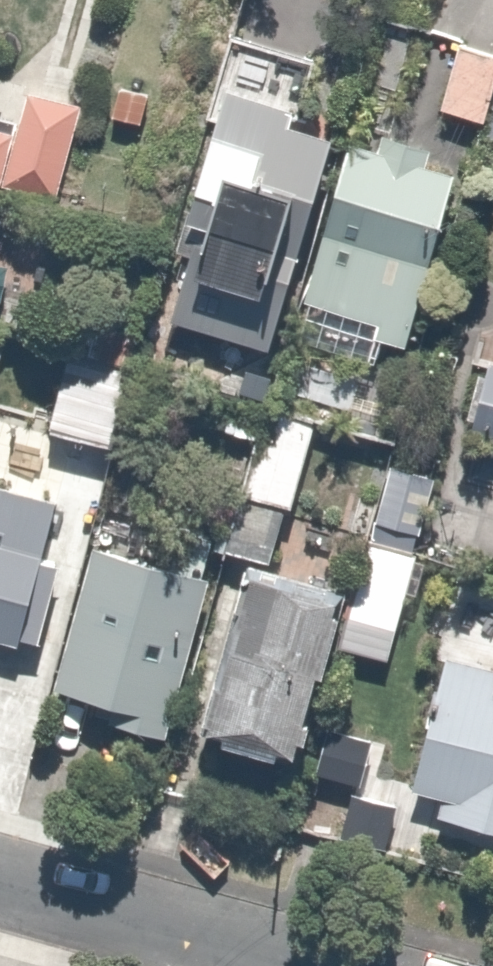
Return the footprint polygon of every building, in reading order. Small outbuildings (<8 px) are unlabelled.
[(451,43),(436,122),(492,133),(492,51),(451,43)] [(296,78),(228,60),(193,190),(209,194),(176,319),(276,345),(330,144),(282,131),(296,78)] [(12,128),(0,125),(0,170),(12,128)] [(449,165),(338,138),(297,308),(408,335),(449,165)] [(482,357),(460,451),(492,459),(492,360),(482,357)] [(127,374),(61,362),(47,436),(113,448),(127,374)] [(309,449),(251,433),(235,493),(292,509),(309,449)] [(0,475),(0,652),(12,656),(62,494),(0,475)] [(160,564),(86,544),(44,700),(160,732),(213,536),(171,525),(160,564)] [(353,601),(235,565),(185,730),(303,766),(353,601)] [(440,651),(405,790),(442,800),(437,822),(492,836),(492,665),(440,651)]
